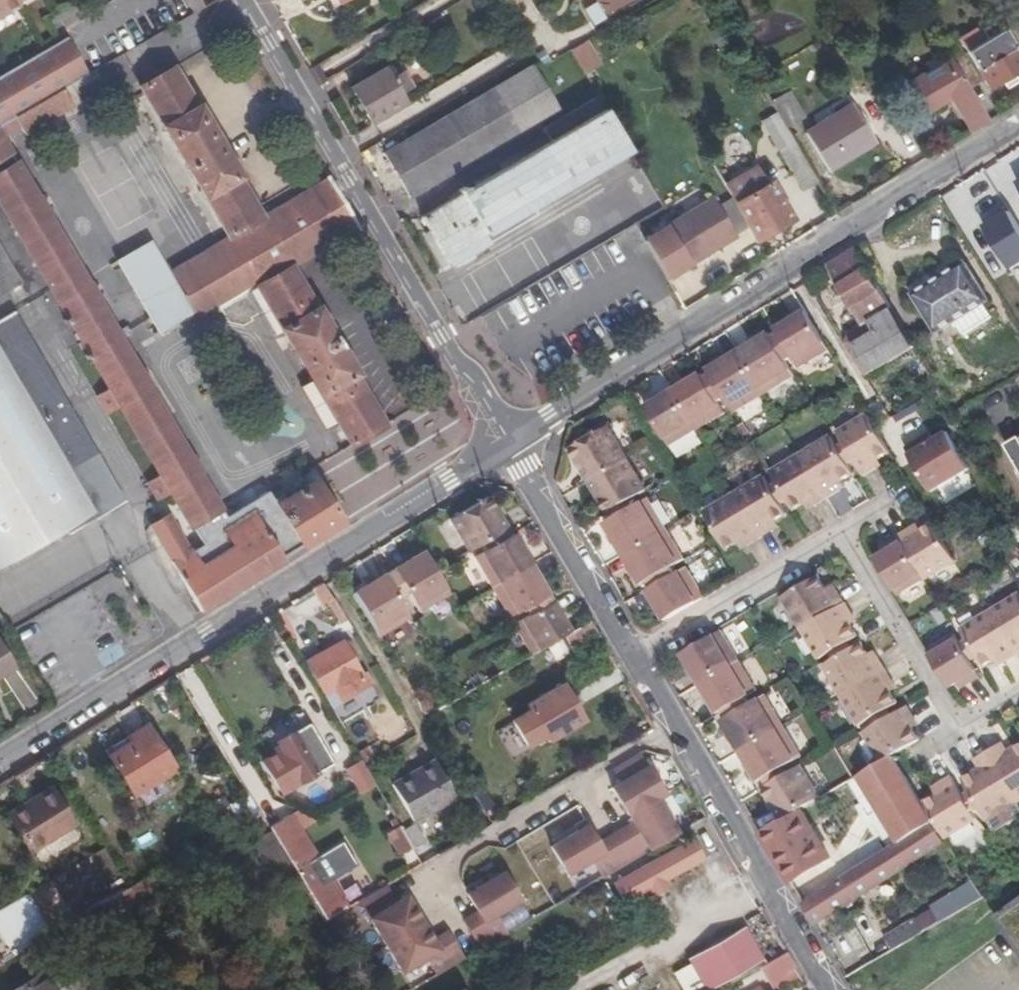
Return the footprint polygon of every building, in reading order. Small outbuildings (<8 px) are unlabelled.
[(12,1),(12,0),(0,0),(0,8),(12,1)] [(607,12),(626,0),(599,0),(607,12)] [(1000,30),(967,50),(989,88),(1018,70),(1018,53),(1000,21),(996,23),(1000,30)] [(0,72),(0,121),(63,84),(84,72),(64,35),(58,39),(0,72)] [(571,47),(581,73),(601,65),(590,39),(571,47)] [(959,44),(948,50),(951,57),(969,87),(980,81),(959,44)] [(969,87),(951,57),(913,79),(926,101),(946,90),(952,99),(971,131),(989,120),(969,87)] [(535,63),(387,151),(411,195),(560,106),(535,63)] [(141,83),(139,84),(164,126),(162,128),(202,196),(204,195),(227,234),(217,241),(231,265),(184,292),(198,317),(216,307),(225,323),(237,326),(249,319),(247,317),(254,312),(269,337),(279,329),(308,377),(319,394),(322,393),(325,398),(313,405),(325,426),(336,418),(351,442),(384,423),(354,373),(356,371),(317,304),(315,305),(290,263),(355,225),(327,176),(263,214),(239,175),(241,174),(201,106),(199,107),(174,64),(141,83)] [(355,85),(375,121),(409,101),(404,91),(415,85),(406,70),(394,76),(388,66),(355,85)] [(809,163),(760,79),(754,83),(759,94),(752,98),(794,171),(809,163)] [(10,152),(0,135),(18,125),(22,132),(73,103),(63,84),(0,121),(0,157),(10,152)] [(946,90),(926,101),(932,111),(952,99),(946,90)] [(603,162),(631,146),(600,92),(572,109),(576,117),(603,162)] [(856,104),(808,132),(828,168),(876,139),(856,104)] [(545,125),(550,132),(576,117),(572,109),(545,125)] [(576,117),(550,132),(554,138),(424,217),(451,262),(537,211),(533,204),(603,162),(576,117)] [(1004,161),(1018,185),(1018,152),(1004,161)] [(115,331),(14,161),(0,169),(0,205),(160,479),(188,524),(218,507),(115,331)] [(756,169),(725,186),(728,190),(757,239),(792,218),(783,202),(771,185),(768,187),(756,169)] [(948,193),(970,228),(967,231),(980,254),(1018,229),(1018,222),(1008,204),(994,212),(981,193),(974,197),(965,182),(948,193)] [(740,234),(718,197),(669,225),(647,237),(669,275),(691,262),(740,234)] [(937,199),(942,207),(946,205),(941,197),(937,199)] [(734,200),(723,206),(739,232),(749,226),(734,200)] [(147,238),(114,257),(156,330),(190,310),(147,238)] [(217,241),(170,268),(184,292),(231,265),(217,241)] [(859,380),(913,348),(854,250),(829,266),(865,327),(850,337),(848,346),(842,350),(859,380)] [(14,282),(0,257),(0,290),(14,282)] [(983,298),(960,259),(908,291),(931,328),(983,298)] [(0,317),(0,563),(65,525),(68,529),(121,499),(11,311),(0,317)] [(776,350),(783,361),(787,358),(794,368),(824,350),(801,312),(772,331),(775,336),(781,346),(776,350)] [(766,335),(736,353),(761,396),(791,377),(783,361),(776,350),(781,346),(775,336),(769,340),(766,335)] [(361,371),(374,364),(363,343),(349,350),(361,371)] [(761,396),(736,353),(705,372),(709,377),(702,381),(709,390),(715,387),(722,399),(731,414),(761,396)] [(699,375),(673,391),(696,429),(722,413),(714,402),(722,399),(715,387),(709,390),(702,381),(699,375)] [(308,377),(300,382),(313,405),(325,398),(322,393),(319,394),(308,377)] [(696,429),(673,391),(648,406),(671,444),(696,429)] [(873,455),(883,449),(868,423),(862,415),(833,433),(840,444),(844,452),(838,456),(843,464),(849,461),(858,473),(871,466),(867,459),(873,455)] [(949,426),(907,450),(930,491),(973,468),(949,426)] [(589,482),(628,458),(609,428),(571,451),(589,482)] [(1006,436),(1018,459),(1018,429),(1006,436)] [(827,437),(798,455),(822,495),(836,487),(832,480),(837,477),(847,470),(843,464),(838,456),(844,452),(840,444),(834,448),(827,437)] [(822,495),(798,455),(770,472),(775,482),(768,486),(773,495),(780,491),(784,497),(790,507),(800,500),(805,497),(810,503),(822,495)] [(877,462),(873,455),(867,459),(871,466),(877,462)] [(647,489),(628,458),(589,482),(608,513),(612,511),(621,505),(624,511),(638,503),(635,495),(647,489)] [(763,476),(733,494),(758,536),(772,527),(767,520),(773,516),(783,510),(778,502),(784,497),(780,491),(773,495),(768,486),(763,476)] [(832,480),(836,487),(841,483),(837,477),(832,480)] [(299,545),(339,521),(331,508),(312,478),(273,502),(299,545)] [(271,512),(257,488),(243,497),(250,510),(251,511),(267,538),(275,534),(264,517),(271,512)] [(758,536),(733,494),(704,511),(725,545),(736,539),(742,536),(746,543),(758,536)] [(467,549),(481,540),(493,534),(499,539),(508,534),(484,497),(448,517),(467,549)] [(621,505),(612,511),(615,517),(605,524),(623,554),(667,527),(648,497),(638,503),(624,511),(621,505)] [(805,497),(800,500),(804,506),(810,503),(805,497)] [(154,517),(145,522),(160,548),(166,559),(197,609),(279,558),(267,538),(251,511),(230,526),(223,530),(232,546),(198,566),(188,550),(186,551),(178,538),(169,543),(154,517)] [(767,520),(772,527),(777,524),(773,516),(767,520)] [(914,524),(909,527),(915,534),(918,532),(914,524)] [(909,527),(895,536),(922,579),(950,562),(940,545),(928,526),(918,532),(915,534),(909,527)] [(686,557),(667,527),(623,554),(642,584),(649,580),(653,586),(663,580),(659,574),(673,565),(686,557)] [(472,555),(489,586),(529,562),(511,532),(508,534),(499,539),(493,534),(481,540),(485,547),(472,555)] [(267,538),(279,558),(286,554),(287,553),(275,534),(267,538)] [(742,536),(736,539),(740,546),(746,543),(742,536)] [(922,579),(895,536),(883,545),(886,551),(882,554),(873,560),(896,596),(922,579)] [(886,551),(883,545),(878,548),(882,554),(886,551)] [(417,610),(449,591),(437,572),(424,550),(392,568),(398,578),(390,583),(401,602),(410,597),(417,610)] [(529,562),(489,586),(507,615),(522,606),(526,613),(540,605),(536,599),(546,593),(529,562)] [(647,589),(666,619),(704,595),(686,566),(677,571),(673,565),(659,574),(663,580),(653,586),(647,589)] [(408,615),(401,602),(390,583),(398,578),(392,568),(352,592),(377,634),(408,615)] [(324,577),(312,584),(321,601),(333,593),(324,577)] [(786,598),(805,629),(850,602),(842,590),(834,594),(830,588),(822,577),(786,598)] [(838,584),(830,588),(834,594),(842,590),(838,584)] [(511,622),(528,651),(559,632),(567,627),(546,593),(536,599),(540,605),(526,613),(511,622)] [(989,615),(1014,655),(1018,652),(1018,596),(989,615)] [(850,602),(805,629),(822,659),(832,653),(839,650),(843,656),(857,648),(852,641),(862,636),(855,625),(862,620),(851,601),(850,602)] [(1014,655),(989,615),(960,633),(967,644),(960,649),(964,655),(973,657),(975,660),(979,667),(991,659),(997,656),(1002,663),(1014,655)] [(567,627),(559,632),(568,646),(595,631),(586,616),(567,627)] [(683,655),(701,685),(740,662),(721,632),(683,655)] [(954,638),(926,654),(929,658),(946,686),(956,681),(961,678),(965,685),(978,677),(969,663),(975,660),(973,657),(964,655),(960,649),(954,638)] [(339,640),(302,661),(319,690),(332,682),(339,695),(363,681),(339,640)] [(13,664),(0,643),(0,671),(13,664)] [(839,650),(832,653),(837,662),(826,669),(843,697),(889,670),(881,656),(875,660),(871,655),(864,644),(857,648),(843,656),(839,650)] [(878,651),(871,655),(875,660),(881,656),(878,651)] [(997,656),(991,659),(997,666),(1002,663),(997,656)] [(740,662),(701,685),(719,716),(725,713),(735,707),(739,713),(751,706),(747,698),(757,692),(740,662)] [(898,684),(889,670),(843,697),(861,728),(872,722),(880,717),(884,722),(895,716),(892,710),(901,705),(894,693),(891,688),(898,684)] [(961,678),(956,681),(960,688),(965,685),(961,678)] [(545,738),(580,717),(559,680),(523,701),(527,706),(509,716),(524,742),(529,739),(541,732),(545,738)] [(326,702),(339,695),(332,682),(319,690),(326,702)] [(900,689),(898,684),(891,688),(894,693),(900,689)] [(741,754),(785,728),(766,697),(751,706),(739,713),(735,707),(725,713),(728,718),(722,722),(741,754)] [(880,717),(872,722),(876,729),(865,735),(882,764),(896,756),(921,741),(914,730),(911,724),(918,720),(911,707),(895,716),(884,722),(880,717)] [(524,742),(509,716),(492,726),(510,758),(532,745),(529,739),(524,742)] [(911,724),(914,730),(922,725),(918,720),(911,724)] [(126,739),(105,753),(128,791),(169,764),(143,721),(124,733),(126,739)] [(278,747),(259,758),(277,789),(328,760),(304,721),(290,729),(288,729),(273,738),(278,747)] [(741,754),(763,790),(776,783),(772,775),(782,770),(803,758),(785,728),(741,754)] [(990,754),(1018,801),(1018,746),(1009,753),(1003,745),(990,754)] [(590,855),(600,874),(675,830),(654,794),(662,789),(645,760),(643,761),(636,748),(610,764),(618,776),(609,782),(626,809),(627,808),(632,816),(598,838),(585,820),(548,842),(564,870),(590,855)] [(1018,801),(990,754),(976,762),(980,769),(964,779),(969,789),(962,793),(967,802),(973,799),(979,809),(986,821),(1018,801)] [(936,824),(924,802),(906,772),(896,756),(882,764),(868,773),(878,791),(866,798),(896,848),(936,824)] [(431,757),(389,782),(410,818),(452,793),(431,757)] [(360,758),(343,768),(359,794),(376,784),(360,758)] [(782,822),(803,810),(821,800),(802,767),(786,775),(782,770),(772,775),(776,783),(763,790),(782,822)] [(941,793),(935,796),(924,802),(936,824),(945,839),(978,820),(974,812),(979,809),(973,799),(967,802),(962,793),(952,776),(937,785),(941,793)] [(33,797),(5,814),(26,849),(70,822),(47,785),(32,794),(33,797)] [(931,789),(935,796),(941,793),(937,785),(931,789)] [(803,810),(762,833),(792,883),(831,860),(803,810)] [(272,837),(292,826),(284,812),(264,824),(272,837)] [(397,812),(392,815),(396,822),(401,819),(397,812)] [(401,819),(396,822),(409,845),(420,839),(410,822),(405,825),(401,819)] [(398,851),(409,845),(396,822),(385,828),(398,851)] [(896,848),(803,903),(816,924),(857,900),(857,897),(907,868),(901,856),(929,840),(936,851),(948,844),(945,839),(936,824),(896,848)] [(339,905),(292,826),(272,837),(320,917),(339,905)] [(699,857),(689,839),(611,885),(621,902),(647,887),(651,895),(664,887),(660,879),(699,857)] [(568,874),(577,889),(599,876),(590,861),(568,874)] [(462,916),(478,945),(504,930),(493,911),(518,897),(502,869),(466,890),(476,908),(462,916)] [(118,884),(112,872),(90,884),(97,896),(118,884)] [(426,953),(435,969),(461,955),(445,927),(431,935),(403,891),(392,898),(382,881),(356,895),(401,967),(426,953)] [(122,886),(97,901),(105,916),(131,901),(122,886)] [(762,960),(742,924),(684,957),(703,989),(710,989),(758,963),(762,960)] [(5,954),(11,951),(0,932),(0,957),(5,954)] [(868,969),(888,956),(887,954),(881,942),(859,954),(868,969)] [(788,961),(782,949),(762,960),(758,963),(764,974),(788,961)] [(38,972),(8,989),(49,989),(38,972)]
